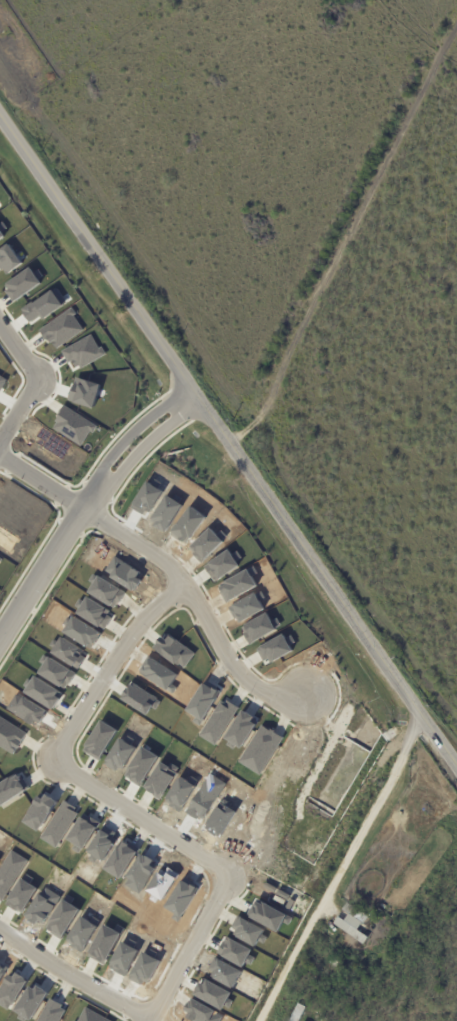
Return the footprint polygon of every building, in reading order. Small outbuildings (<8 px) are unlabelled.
[(103,357),(92,335),(61,351),(68,364),(73,361),(78,370),(103,357)] [(94,424),(63,408),(52,430),(83,446),(94,424)] [(362,926),(360,925),(356,932),(367,940),(362,947),(331,926),(341,912),(340,912),(346,904),(367,919),(362,926)] [(332,958),(342,966),(338,970),(328,963),(332,958)] [(307,1010),(301,1020),(292,1020),(300,1006),(307,1010)]
